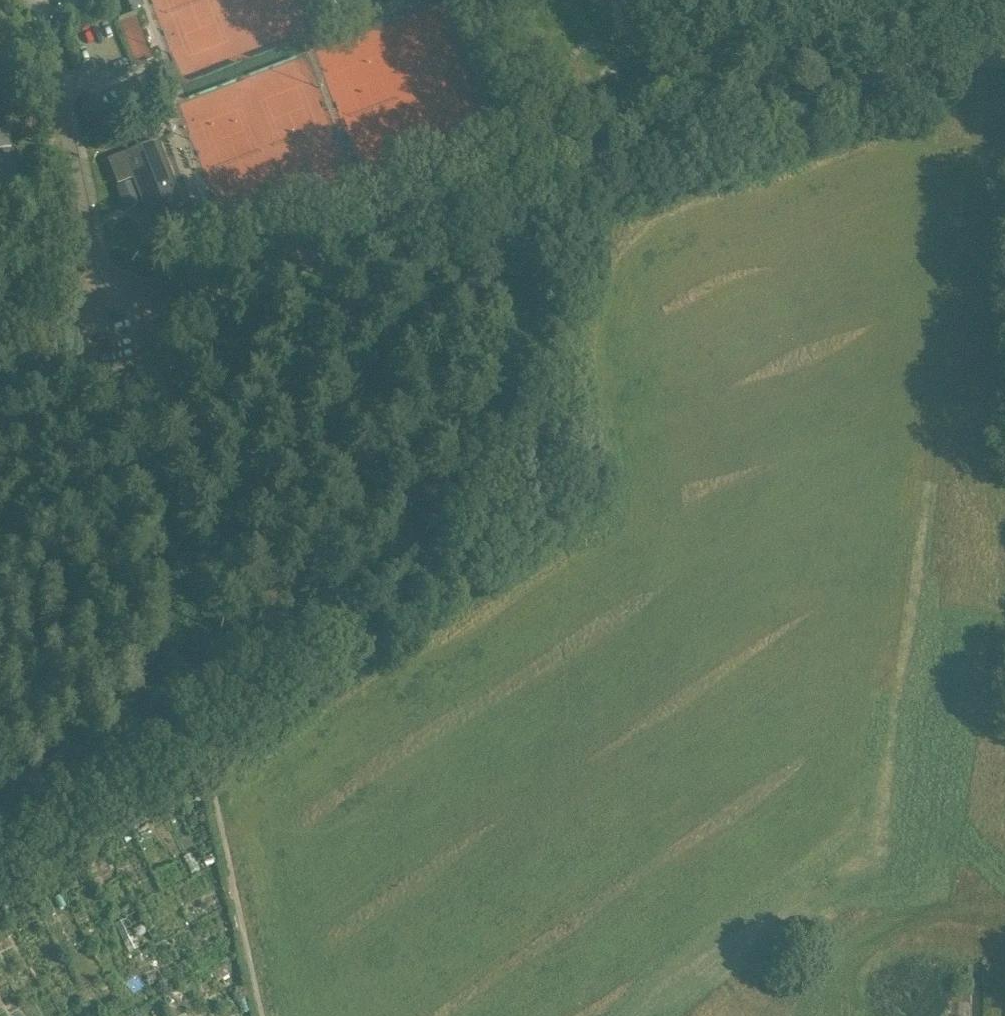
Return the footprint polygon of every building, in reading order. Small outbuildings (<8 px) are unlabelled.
[(146,38),(137,12),(121,18),(130,44),(146,38)] [(24,196),(22,171),(21,156),(20,145),(10,146),(5,84),(6,83),(4,64),(0,65),(0,198),(24,196)] [(138,194),(154,233),(188,220),(158,142),(108,161),(117,184),(132,179),(138,194)] [(132,182),(117,188),(126,211),(141,206),(132,182)]
